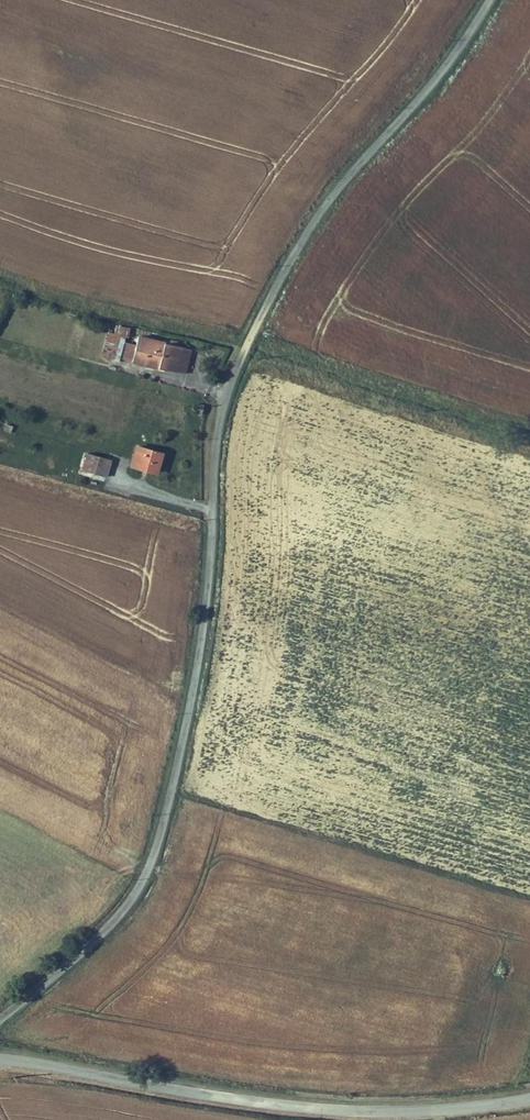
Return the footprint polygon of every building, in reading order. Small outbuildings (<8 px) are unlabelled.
[(113,318),(107,340),(120,343),(125,323),(135,325),(137,316),(121,312),(119,320),(113,318)] [(144,321),(137,347),(190,362),(195,348),(186,345),(189,334),(182,332),(183,329),(176,326),(175,330),(144,321)] [(198,337),(189,334),(186,345),(195,348),(198,337)] [(145,433),(138,453),(162,461),(169,440),(145,433)] [(117,449),(93,442),(92,448),(116,455),(117,449)] [(116,455),(92,448),(89,458),(113,464),(116,455)]
